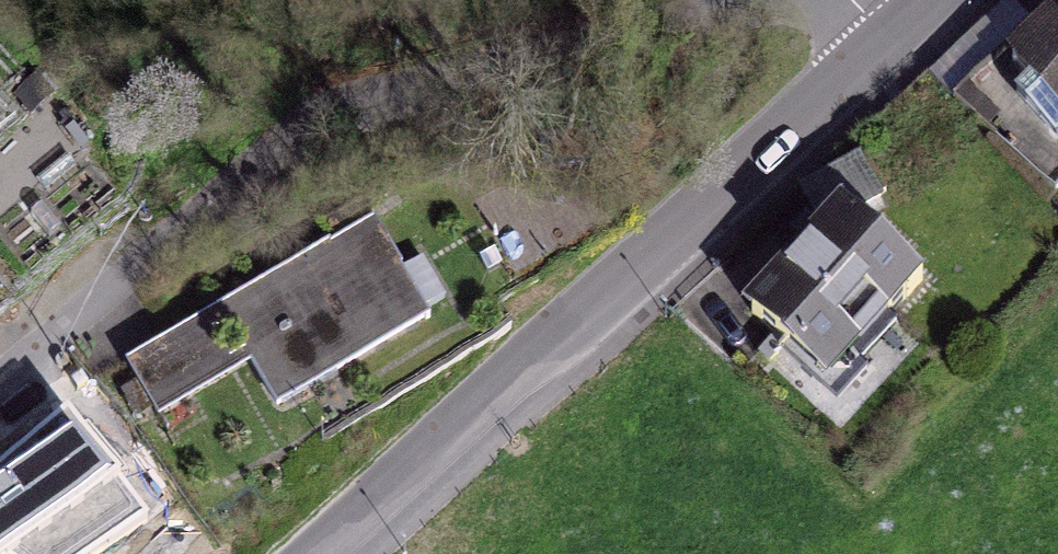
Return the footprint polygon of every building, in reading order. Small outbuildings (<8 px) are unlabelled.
[(789,337),(853,406),(966,301),(903,233),(789,337)] [(402,240),(184,380),(219,434),(304,380),(338,433),(472,347),(402,240)] [(186,499),(139,433),(0,532),(0,553),(108,553),(186,499)]
